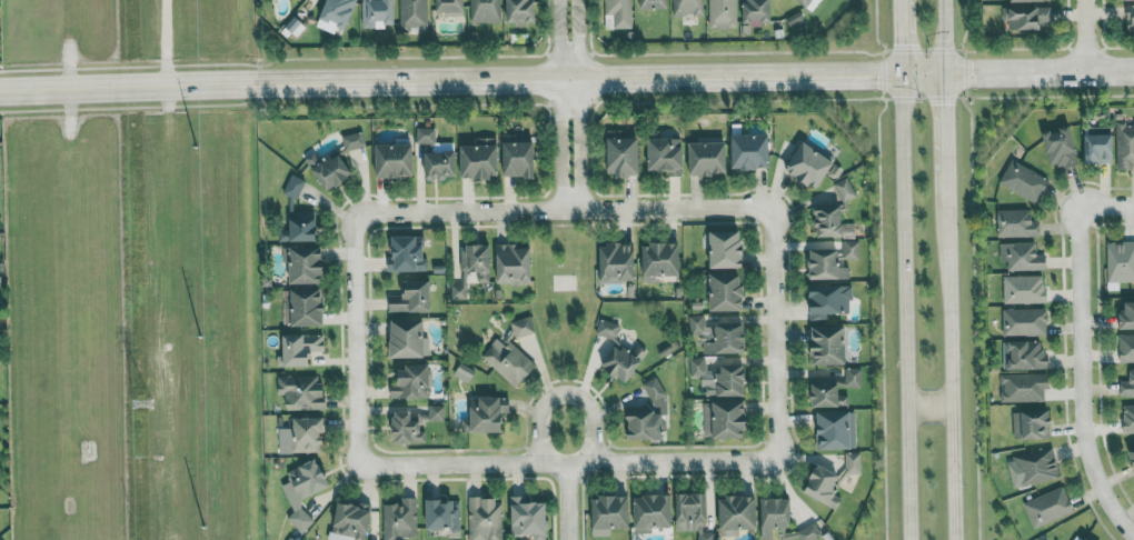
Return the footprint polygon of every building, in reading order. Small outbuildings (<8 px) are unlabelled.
[(396,0),(362,0),(362,27),(395,27),(396,0)] [(400,31),(428,30),(427,0),(399,0),(400,31)] [(435,15),(464,14),(464,0),(435,0),(435,15)] [(501,22),(501,0),(470,0),(470,23),(501,22)] [(536,0),(506,0),(506,23),(535,24),(536,0)] [(633,29),(633,0),(605,0),(605,29),(633,29)] [(668,0),(640,0),(640,10),(668,10),(668,0)] [(704,0),(672,0),(673,16),(704,15),(704,0)] [(737,0),(709,0),(709,28),(738,27),(737,0)] [(772,22),(771,0),(742,0),(743,23),(772,22)] [(1050,7),(1003,7),(1003,21),(1009,21),(1008,30),(1043,30),(1043,24),(1050,24),(1050,7)] [(786,18),(790,27),(804,20),(800,12),(786,18)] [(1115,122),(1117,167),(1133,167),(1133,122),(1115,122)] [(1071,126),(1042,133),(1050,169),(1079,162),(1071,126)] [(435,143),(436,128),(416,127),(416,143),(435,143)] [(1113,128),(1086,127),(1085,163),(1113,163),(1113,128)] [(640,135),(634,135),(634,128),(607,128),(609,175),(641,174),(640,135)] [(342,135),(345,150),(365,146),(362,130),(342,135)] [(770,133),(734,134),(734,168),(771,167),(770,133)] [(503,176),(535,176),(536,140),(517,140),(517,134),(503,134),(503,176)] [(499,136),(474,137),(474,144),(461,144),(461,177),(499,176),(499,136)] [(667,175),(684,175),(684,137),(649,136),(649,169),(667,169),(667,175)] [(728,141),(691,141),(690,174),(728,174),(728,141)] [(787,165),(815,188),(835,164),(806,141),(787,165)] [(376,144),(377,177),(414,176),(414,143),(376,144)] [(339,149),(322,160),(316,151),(305,159),(327,192),(355,173),(339,149)] [(457,177),(456,149),(424,150),(425,178),(457,177)] [(1036,203),(1050,180),(1012,158),(999,181),(1036,203)] [(283,192),(297,199),(306,180),(292,173),(283,192)] [(833,181),(841,202),(857,196),(849,176),(833,181)] [(856,222),(843,222),(843,206),(813,206),(813,236),(856,236),(856,222)] [(996,209),(997,237),(1041,236),(1040,220),(1031,220),(1030,208),(996,209)] [(279,241),(318,240),(318,209),(290,210),(291,222),(279,223),(279,241)] [(710,267),(744,267),(744,229),(710,230),(710,267)] [(388,271),(427,270),(426,234),(393,235),(394,254),(388,254),(388,271)] [(859,258),(859,240),(843,240),(843,258),(859,258)] [(1107,282),(1133,281),(1133,240),(1106,241),(1107,282)] [(600,280),(636,280),(636,242),(600,242),(600,280)] [(682,274),(681,242),(643,242),(643,280),(660,280),(660,275),(682,274)] [(1007,271),(1047,269),(1046,254),(1036,254),(1036,242),(1000,243),(1000,261),(1007,261),(1007,271)] [(491,270),(492,244),(464,243),(464,271),(475,271),(474,280),(485,280),(485,270),(491,270)] [(290,245),(291,283),(325,282),(324,244),(290,245)] [(496,244),(496,281),(532,282),(533,245),(496,244)] [(810,278),(849,278),(849,266),(841,266),(841,250),(811,250),(810,278)] [(711,310),(744,310),(744,272),(710,272),(711,310)] [(1045,275),(1003,276),(1003,303),(1046,302),(1045,275)] [(389,295),(390,312),(431,310),(430,279),(404,280),(404,294),(389,295)] [(828,320),(827,313),(852,312),(852,284),(829,285),(829,280),(809,281),(810,320),(828,320)] [(467,299),(467,284),(450,284),(451,299),(467,299)] [(284,325),(325,324),(324,287),(283,288),(284,325)] [(1126,301),(1126,313),(1118,313),(1118,329),(1133,329),(1133,301),(1126,301)] [(1002,309),(1002,336),(1047,334),(1047,308),(1002,309)] [(703,353),(747,351),(746,317),(717,318),(717,325),(706,325),(705,314),(688,315),(689,334),(702,334),(703,353)] [(510,322),(516,338),(536,332),(531,315),(510,322)] [(391,319),(392,356),(428,356),(427,319),(391,319)] [(596,334),(614,338),(605,370),(633,378),(641,349),(615,342),(620,324),(599,319),(596,334)] [(847,326),(812,326),(812,364),(847,363),(847,326)] [(284,365),(310,365),(310,350),(325,350),(325,334),(284,333),(284,365)] [(1120,333),(1119,360),(1133,361),(1133,333),(1120,333)] [(517,387),(536,366),(500,334),(481,355),(517,387)] [(1002,341),(1003,368),(1046,368),(1045,340),(1002,341)] [(705,396),(747,394),(746,363),(735,364),(734,356),(689,358),(690,375),(712,374),(713,383),(705,383),(705,396)] [(430,365),(400,364),(400,383),(391,383),(391,396),(430,397),(430,365)] [(862,367),(846,367),(846,386),(862,386),(862,367)] [(1129,368),(1130,380),(1119,380),(1120,396),(1133,395),(1133,368),(1129,368)] [(1049,388),(1049,373),(999,374),(1000,401),(1044,401),(1044,388),(1049,388)] [(286,409),(324,409),(324,375),(277,376),(278,394),(286,394),(286,409)] [(846,395),(839,395),(838,376),(813,377),(814,406),(847,405),(846,395)] [(665,437),(664,414),(665,414),(663,380),(648,380),(649,409),(628,410),(629,439),(665,437)] [(505,412),(510,412),(510,396),(471,396),(472,432),(505,431),(505,412)] [(749,437),(748,400),(704,401),(705,437),(749,437)] [(1124,432),(1133,432),(1133,403),(1122,404),(1124,432)] [(445,405),(429,405),(429,412),(396,411),(396,442),(424,442),(424,420),(445,420),(445,405)] [(1050,409),(1012,411),(1014,439),(1052,437),(1050,409)] [(856,448),(856,411),(819,411),(820,448),(856,448)] [(324,416),(287,417),(287,427),(279,427),(280,453),(325,451),(324,416)] [(1060,478),(1054,448),(1007,456),(1013,486),(1060,478)] [(862,452),(845,452),(846,473),(862,473),(862,452)] [(331,487),(319,458),(286,471),(290,481),(282,484),(294,513),(290,515),(297,531),(311,525),(301,499),(331,487)] [(834,495),(843,475),(818,464),(805,492),(839,508),(843,499),(834,495)] [(1023,504),(1035,528),(1074,510),(1062,485),(1023,504)] [(715,531),(709,531),(709,520),(713,520),(712,491),(676,492),(677,531),(698,530),(698,539),(715,539),(715,531)] [(673,494),(634,494),(634,527),(673,527),(673,494)] [(631,528),(630,495),(593,495),(593,535),(611,535),(611,528),(631,528)] [(759,528),(758,495),(720,496),(721,535),(740,535),(740,529),(759,528)] [(548,501),(525,502),(525,496),(511,496),(512,534),(548,533),(548,501)] [(401,537),(417,536),(417,497),(401,497),(401,503),(383,503),(384,539),(401,539),(401,537)] [(502,497),(468,498),(469,539),(503,539),(502,497)] [(427,498),(427,530),(461,529),(460,500),(443,500),(443,498),(427,498)] [(792,498),(761,498),(762,539),(774,539),(774,527),(792,526),(792,498)] [(371,507),(337,502),(331,539),(367,539),(371,507)] [(819,527),(792,527),(792,528),(775,528),(775,539),(799,538),(799,539),(819,539),(819,527)]
